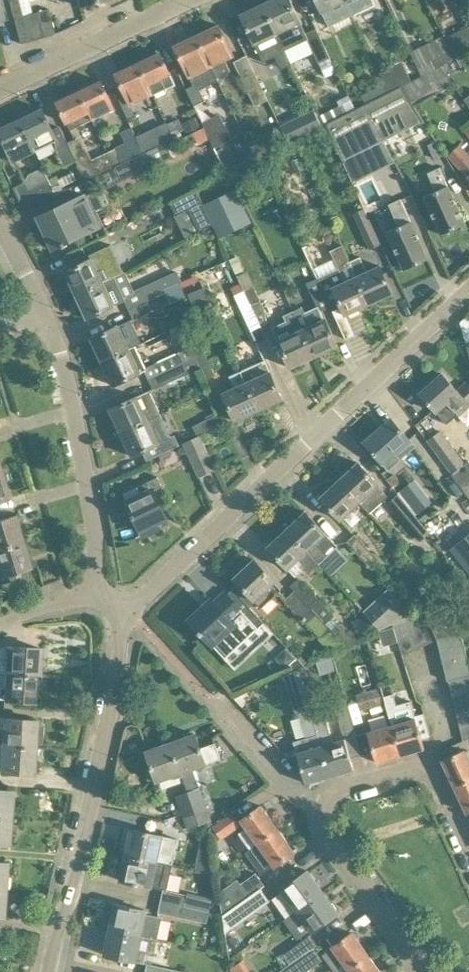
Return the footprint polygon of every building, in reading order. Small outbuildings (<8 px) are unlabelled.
[(13,18),(25,15),(31,13),(28,0),(8,0),(13,18)] [(264,3),(284,47),(286,50),(298,44),(290,28),(301,23),(300,22),(290,0),(271,0),(264,3)] [(322,13),(345,2),(344,0),(316,0),(322,13)] [(466,26),(468,25),(468,1),(468,0),(454,0),(466,26)] [(264,3),(241,14),(261,58),(284,47),(264,3)] [(36,12),(42,37),(54,34),(48,9),(36,12)] [(31,13),(25,15),(31,40),(42,37),(36,12),(31,13)] [(20,43),(31,40),(25,15),(13,18),(20,43)] [(219,25),(197,35),(211,66),(216,77),(217,77),(218,77),(219,78),(220,78),(221,78),(222,78),(223,77),(224,77),(225,77),(226,76),(227,75),(228,74),(228,73),(229,73),(229,72),(229,71),(224,60),(233,55),(229,46),(219,25)] [(311,30),(305,34),(306,38),(313,51),(318,63),(330,57),(316,28),(311,30)] [(197,35),(175,46),(185,67),(189,76),(211,66),(197,35)] [(422,75),(444,64),(448,62),(447,60),(455,56),(450,48),(444,35),(410,52),(422,75)] [(450,48),(455,56),(468,48),(468,37),(450,48)] [(175,84),(170,73),(160,53),(138,63),(153,94),(175,84)] [(247,54),(232,60),(254,106),(269,99),(247,54)] [(378,72),(383,82),(388,92),(404,84),(404,85),(413,80),(403,60),(378,72)] [(138,63),(116,74),(130,105),(153,94),(138,63)] [(444,64),(422,75),(413,80),(404,85),(416,104),(456,84),(444,64)] [(101,81),(79,91),(92,119),(114,108),(101,81)] [(388,92),(383,82),(361,92),(366,102),(388,92)] [(364,105),(382,138),(423,119),(401,86),(367,103),(364,105)] [(70,129),(92,119),(79,91),(57,101),(70,129)] [(194,105),(199,115),(204,127),(208,136),(226,173),(241,166),(229,140),(232,138),(212,96),(194,105)] [(337,103),(316,114),(320,124),(342,113),(337,103)] [(395,160),(382,138),(364,105),(357,108),(327,123),(354,181),(396,160),(395,160)] [(42,108),(20,119),(35,151),(55,141),(56,150),(64,166),(75,160),(67,142),(60,127),(53,130),(42,108)] [(320,124),(316,114),(313,108),(282,125),(289,139),(320,124)] [(167,144),(204,127),(199,115),(182,123),(180,118),(167,124),(174,139),(166,142),(167,144)] [(35,151),(20,119),(0,128),(0,134),(13,161),(35,151)] [(144,153),(166,142),(174,139),(167,124),(160,127),(163,133),(140,144),(144,153)] [(180,149),(208,136),(204,127),(167,144),(166,142),(144,153),(134,157),(122,163),(114,167),(107,170),(98,174),(96,175),(103,190),(182,152),(180,149)] [(279,127),(247,142),(255,159),(260,156),(287,143),(279,127)] [(318,129),(308,134),(313,144),(323,139),(318,129)] [(81,136),(67,142),(75,160),(84,180),(96,175),(98,174),(81,136)] [(446,153),(437,139),(429,142),(436,158),(446,153)] [(130,148),(134,157),(144,153),(140,144),(139,143),(130,148)] [(449,155),(459,165),(468,176),(468,155),(460,145),(449,155)] [(108,152),(114,167),(122,163),(118,154),(115,148),(108,152)] [(107,170),(114,167),(108,152),(101,155),(107,170)] [(427,172),(436,190),(424,196),(441,234),(465,223),(448,186),(440,167),(427,172)] [(57,176),(49,180),(56,194),(63,191),(62,187),(58,179),(57,176)] [(25,182),(13,188),(23,209),(48,197),(48,198),(56,194),(49,180),(29,190),(25,182)] [(197,189),(171,202),(177,213),(189,207),(201,230),(213,224),(197,189)] [(64,247),(66,246),(65,242),(76,236),(77,238),(104,225),(96,210),(104,206),(97,190),(40,217),(48,235),(46,235),(53,250),(63,245),(64,247)] [(238,191),(205,206),(220,239),(253,223),(238,191)] [(411,221),(401,198),(389,204),(399,226),(387,231),(404,270),(428,259),(411,221)] [(365,207),(354,211),(371,248),(381,243),(365,207)] [(317,277),(330,305),(333,310),(342,306),(345,315),(369,304),(356,276),(349,260),(342,243),(329,249),(333,257),(312,267),(317,277)] [(76,295),(103,282),(114,276),(123,272),(112,249),(65,271),(76,295)] [(360,254),(349,260),(356,276),(369,304),(393,293),(380,265),(368,270),(360,254)] [(142,287),(148,301),(166,293),(164,289),(180,281),(181,281),(177,271),(142,287)] [(238,276),(245,292),(261,327),(272,322),(248,271),(238,276)] [(76,295),(87,318),(125,300),(114,276),(103,282),(76,295)] [(302,306),(293,310),(301,329),(314,357),(338,346),(325,318),(324,319),(320,310),(330,305),(317,277),(307,282),(317,305),(304,310),(302,306)] [(180,281),(164,289),(166,293),(171,303),(187,295),(180,281)] [(252,330),(261,327),(245,292),(236,296),(252,330)] [(166,293),(148,301),(130,309),(135,319),(171,303),(166,293)] [(314,357),(301,329),(293,310),(283,314),(292,333),(278,339),(290,368),(314,357)] [(91,338),(102,361),(135,346),(143,342),(132,319),(120,325),(91,338)] [(202,342),(191,347),(206,379),(216,374),(202,342)] [(135,346),(102,361),(113,385),(146,370),(147,370),(135,346)] [(146,370),(150,378),(193,358),(190,349),(147,370),(146,370)] [(198,367),(193,358),(150,378),(149,379),(153,388),(198,367)] [(259,410),(283,399),(264,359),(241,370),(246,381),(259,410)] [(246,381),(241,370),(228,375),(234,387),(222,392),(235,420),(259,410),(246,381)] [(468,404),(468,385),(467,383),(458,391),(443,374),(420,394),(447,424),(468,404)] [(110,409),(120,431),(160,413),(149,390),(110,409)] [(160,413),(120,431),(132,456),(160,443),(154,431),(166,426),(160,413)] [(200,422),(205,432),(224,423),(219,413),(200,422)] [(411,440),(392,419),(365,442),(384,464),(388,468),(403,455),(399,450),(411,440)] [(468,460),(465,462),(441,429),(427,440),(437,454),(452,475),(468,497),(468,462),(468,460)] [(184,443),(199,475),(215,468),(200,435),(184,443)] [(339,480),(360,502),(370,513),(388,496),(378,485),(379,484),(358,462),(339,480)] [(1,470),(0,470),(0,499),(9,496),(1,470)] [(395,480),(419,511),(426,506),(401,475),(395,480)] [(141,531),(167,518),(153,490),(162,485),(158,476),(138,486),(141,494),(127,501),(133,514),(132,515),(133,519),(135,518),(141,531)] [(339,480),(320,497),(341,520),(352,509),(354,512),(360,506),(358,504),(360,502),(339,480)] [(429,534),(415,516),(398,493),(387,502),(418,542),(429,534)] [(336,544),(305,511),(286,529),(307,551),(319,564),(329,555),(336,544)] [(22,540),(15,515),(0,519),(0,547),(22,540)] [(286,529),(267,547),(288,569),(299,559),(311,571),(319,564),(307,551),(286,529)] [(355,534),(347,541),(370,567),(378,559),(355,534)] [(451,548),(468,571),(468,535),(451,548)] [(22,541),(0,548),(0,584),(15,579),(13,572),(30,567),(27,556),(30,555),(26,540),(22,541)] [(275,581),(254,559),(234,578),(236,580),(230,586),(248,606),(255,600),(261,607),(280,590),(274,582),(275,581)] [(294,590),(326,625),(335,616),(298,577),(290,585),(294,590)] [(380,627),(412,613),(390,589),(365,611),(380,627)] [(285,598),(320,636),(318,637),(332,652),(346,646),(326,625),(294,590),(285,598)] [(258,628),(224,591),(213,602),(211,599),(189,620),(199,630),(198,631),(201,635),(203,634),(225,658),(258,628)] [(453,597),(426,610),(439,639),(443,658),(466,652),(453,597)] [(428,644),(439,639),(426,610),(415,615),(428,644)] [(415,615),(404,620),(417,649),(428,644),(415,615)] [(402,655),(417,649),(404,620),(393,625),(402,655)] [(6,673),(40,675),(41,648),(7,646),(0,648),(0,660),(6,660),(6,673)] [(280,653),(280,661),(290,672),(298,669),(304,666),(286,647),(280,653)] [(449,679),(468,675),(468,662),(466,652),(443,658),(449,679)] [(40,675),(6,673),(5,687),(0,687),(0,699),(38,702),(40,675)] [(452,692),(468,687),(468,675),(449,679),(452,692)] [(360,710),(385,703),(380,687),(356,694),(360,710)] [(455,704),(468,700),(468,687),(452,692),(455,704)] [(300,727),(314,723),(306,695),(292,699),(300,727)] [(343,735),(355,732),(344,698),(333,701),(343,735)] [(457,716),(468,713),(468,700),(455,704),(457,716)] [(460,728),(468,726),(468,713),(457,716),(460,728)] [(1,745),(35,747),(36,743),(41,743),(42,725),(37,725),(37,720),(0,718),(0,731),(2,731),(1,745)] [(416,718),(391,725),(400,755),(424,748),(416,718)] [(329,776),(332,775),(353,769),(345,739),(333,742),(326,719),(314,723),(320,746),(329,776)] [(376,762),(400,755),(391,725),(368,732),(376,762)] [(460,728),(463,740),(468,738),(468,726),(460,728)] [(196,734),(171,742),(178,763),(181,773),(206,764),(196,734)] [(178,763),(171,742),(146,751),(157,781),(181,773),(178,763)] [(34,774),(35,747),(1,745),(0,745),(0,772),(34,774)] [(297,753),(298,756),(305,783),(329,776),(320,746),(297,753)] [(468,780),(468,759),(465,750),(442,761),(455,786),(468,780)] [(455,786),(467,812),(468,811),(468,780),(455,786)] [(177,796),(181,807),(203,799),(200,788),(177,796)] [(11,817),(13,791),(0,790),(0,816),(11,817)] [(181,807),(184,818),(207,810),(203,799),(181,807)] [(245,852),(245,853),(278,829),(261,805),(241,820),(247,829),(239,834),(250,849),(245,852)] [(211,821),(207,810),(184,818),(188,829),(211,821)] [(232,813),(213,827),(223,840),(242,827),(232,813)] [(11,817),(0,816),(0,843),(9,844),(11,817)] [(213,827),(209,830),(212,848),(223,840),(213,827)] [(163,835),(131,828),(126,854),(157,861),(163,835)] [(294,852),(278,829),(245,853),(261,875),(274,865),(275,866),(294,852)] [(163,889),(161,901),(202,911),(204,900),(187,896),(188,894),(169,890),(174,864),(157,861),(126,854),(120,880),(163,889)] [(281,889),(297,910),(323,891),(308,870),(281,889)] [(222,916),(225,914),(264,886),(266,885),(257,873),(242,884),(239,880),(219,894),(222,916)] [(271,896),(264,886),(225,914),(232,924),(271,896)] [(323,891),(297,910),(283,921),(297,940),(311,930),(312,932),(338,913),(323,891)] [(211,913),(202,911),(161,901),(158,912),(209,923),(211,913)] [(110,929),(158,939),(162,917),(146,913),(147,910),(115,903),(110,929)] [(158,939),(110,929),(104,954),(144,963),(147,953),(154,955),(158,939)] [(352,932),(321,955),(334,971),(346,971),(369,956),(352,932)] [(284,968),(313,948),(317,945),(309,935),(277,958),(284,968)] [(313,948),(284,968),(279,971),(305,971),(322,960),(313,948)] [(369,956),(346,971),(381,971),(369,956)] [(147,964),(145,971),(187,971),(152,965),(147,964)]
